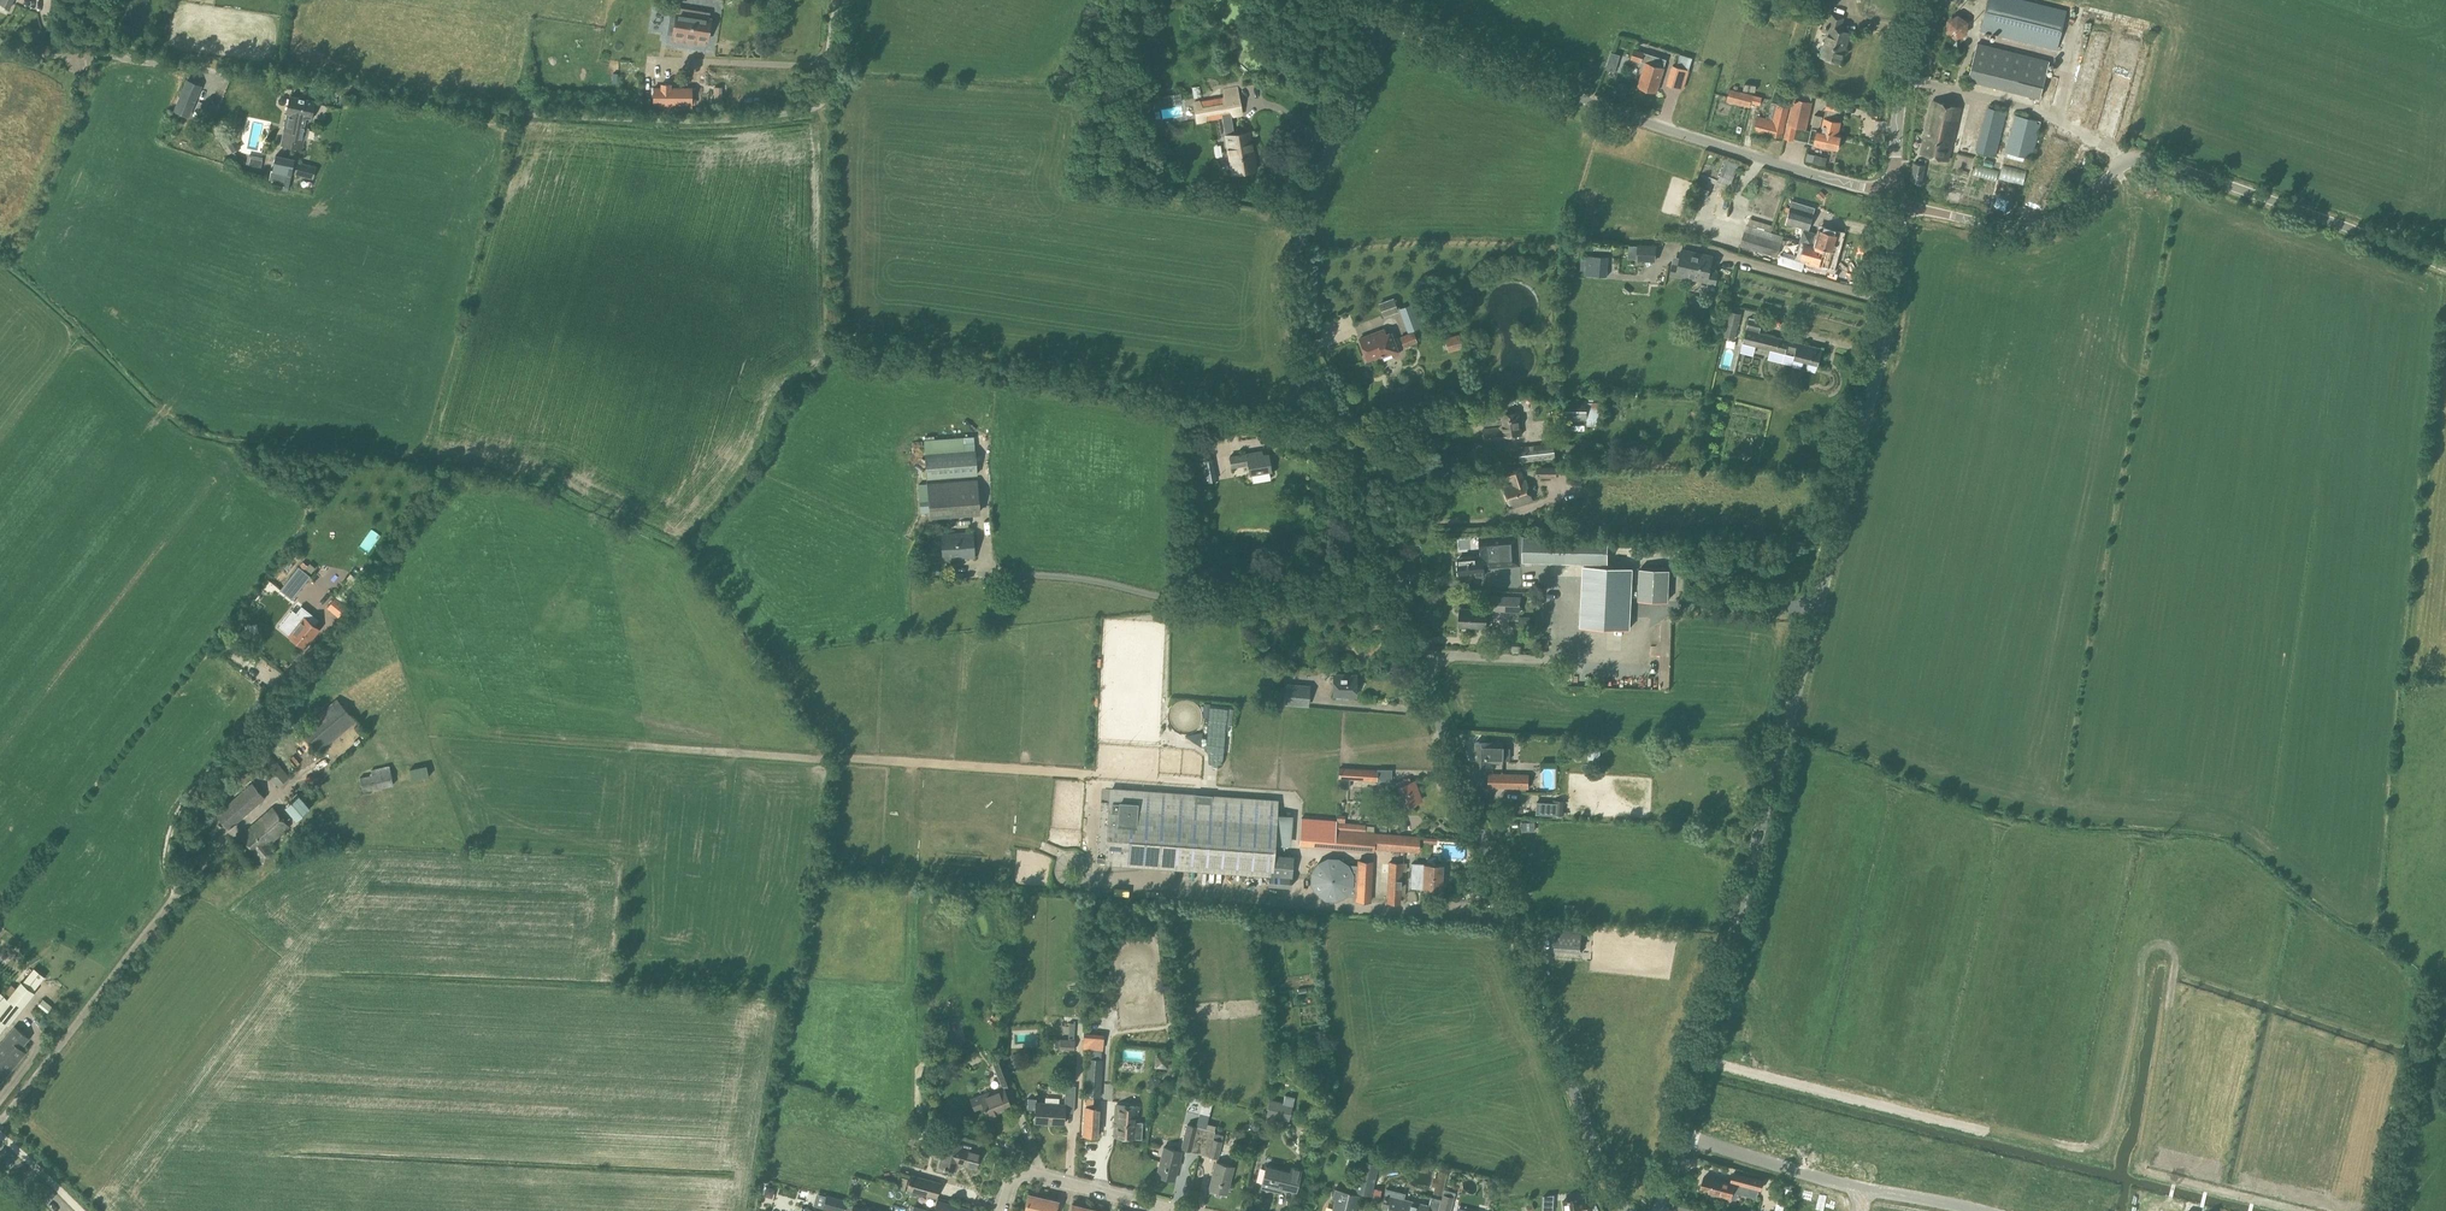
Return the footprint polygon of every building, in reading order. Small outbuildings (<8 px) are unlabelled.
[(1,1),(0,4),(10,8),(14,0),(0,0),(0,1),(1,1)] [(1981,31),(2057,50),(2067,10),(2026,0),(1988,0),(1981,31)] [(709,17),(710,13),(677,7),(676,13),(671,12),(667,34),(672,35),(671,40),(705,46),(706,41),(708,42),(712,18),(709,17)] [(1947,9),(1946,37),(1964,38),(1965,10),(1947,9)] [(1842,62),(1851,34),(1840,30),(1844,19),(1828,14),(1823,31),(1828,33),(1821,56),(1842,62)] [(1763,23),(1776,23),(1776,15),(1763,15),(1763,23)] [(2084,44),(2086,28),(2077,26),(2075,42),(2084,44)] [(1978,42),(1969,80),(2041,98),(2050,60),(1978,42)] [(1962,61),(1962,46),(1942,45),(1941,60),(1962,61)] [(607,47),(606,52),(620,56),(621,51),(607,47)] [(1657,92),(1665,68),(1667,60),(1634,49),(1631,59),(1642,62),(1646,63),(1639,87),(1648,90),(1649,91),(1653,92),(1654,92),(1657,92)] [(1611,53),(1609,59),(1618,62),(1620,56),(1613,53),(1611,53)] [(1667,84),(1677,87),(1684,89),(1689,71),(1673,66),(1667,84)] [(175,110),(189,116),(201,86),(187,80),(175,110)] [(662,88),(654,88),(654,104),(692,104),(692,88),(671,88),(671,84),(662,84),(662,88)] [(1242,114),(1238,88),(1224,90),(1223,97),(1201,100),(1194,101),(1196,122),(1224,118),(1232,173),(1257,170),(1250,132),(1235,135),(1232,116),(1242,114)] [(1727,101),(1750,107),(1753,96),(1730,90),(1727,101)] [(286,114),(288,114),(282,146),(292,148),(297,120),(300,121),(304,99),(290,96),(286,114)] [(2110,134),(2119,102),(2102,97),(2093,129),(2110,134)] [(1797,127),(1806,129),(1812,102),(1794,98),(1785,138),(1794,140),(1797,127)] [(312,119),(315,101),(304,99),(300,121),(297,120),(292,148),(302,150),(304,139),(307,140),(309,128),(306,128),(308,121),(311,121),(312,119)] [(1825,110),(1826,110),(1836,112),(1841,113),(1842,104),(1828,100),(1825,110)] [(1933,101),(1921,154),(1948,160),(1960,108),(1933,101)] [(1753,133),(1782,140),(1789,107),(1777,104),(1772,103),(1768,118),(1758,116),(1753,133)] [(2007,112),(1988,107),(1977,152),(1997,156),(2007,112)] [(1824,118),(1835,120),(1836,112),(1826,110),(1824,118)] [(2041,121),(2015,114),(2006,152),(2032,159),(2041,121)] [(1824,118),(1821,131),(1820,131),(1823,117),(1815,115),(1810,137),(1816,139),(1814,145),(1838,150),(1841,136),(1838,135),(1841,121),(1835,120),(1824,118)] [(226,141),(233,151),(240,147),(233,137),(226,141)] [(1697,171),(1711,176),(1718,157),(1704,152),(1697,171)] [(275,155),(273,171),(292,175),(295,159),(275,155)] [(1826,166),(1828,158),(1815,155),(1814,164),(1826,166)] [(261,167),(263,159),(251,157),(249,164),(261,167)] [(2043,157),(2041,163),(2052,167),(2054,161),(2043,157)] [(1920,159),(1919,163),(1914,162),(1911,180),(1918,182),(1917,185),(1922,186),(1927,160),(1920,159)] [(1718,180),(1731,185),(1739,165),(1727,160),(1718,180)] [(1991,179),(1994,166),(1971,161),(1968,173),(1991,179)] [(298,162),(294,174),(314,179),(317,167),(298,162)] [(1745,206),(1768,215),(1783,177),(1759,168),(1745,206)] [(289,187),(292,175),(273,171),(272,171),(270,183),(289,187)] [(1700,180),(1698,187),(1700,188),(1706,189),(1708,182),(1700,180)] [(1700,188),(1698,195),(1708,198),(1710,190),(1706,189),(1700,188)] [(1809,230),(1814,214),(1791,208),(1786,223),(1809,230)] [(1771,232),(1755,227),(1747,225),(1740,245),(1778,257),(1784,236),(1771,232)] [(1819,230),(1817,234),(1804,231),(1801,242),(1802,242),(1814,245),(1835,251),(1840,236),(1819,230)] [(1810,261),(1831,267),(1835,251),(1814,245),(1802,242),(1802,244),(1788,240),(1785,249),(1811,257),(1810,261)] [(1640,243),(1640,258),(1657,258),(1657,243),(1640,243)] [(1672,271),(1671,276),(1716,285),(1719,272),(1710,271),(1712,261),(1713,258),(1682,252),(1680,263),(1672,262),(1670,270),(1672,271)] [(1633,270),(1631,255),(1615,257),(1618,272),(1633,270)] [(1610,276),(1610,264),(1588,262),(1588,274),(1610,276)] [(1393,299),(1379,304),(1383,316),(1398,311),(1393,299)] [(1415,303),(1399,309),(1407,332),(1423,326),(1415,303)] [(1743,313),(1731,310),(1725,336),(1736,339),(1743,313)] [(1760,331),(1762,322),(1749,319),(1746,328),(1760,331)] [(1359,339),(1368,360),(1383,355),(1384,359),(1399,354),(1390,332),(1386,334),(1384,329),(1359,339)] [(1744,344),(1755,347),(1785,354),(1787,349),(1796,352),(1793,364),(1818,370),(1823,348),(1759,332),(1759,333),(1748,330),(1744,344)] [(1400,337),(1404,346),(1417,341),(1414,332),(1400,337)] [(1459,335),(1445,338),(1448,350),(1462,347),(1459,335)] [(1724,346),(1723,359),(1735,359),(1736,346),(1724,346)] [(1588,420),(1587,400),(1565,400),(1566,420),(1588,420)] [(1505,437),(1522,435),(1519,413),(1502,414),(1503,428),(1483,430),(1485,445),(1506,443),(1505,437)] [(1520,447),(1521,462),(1556,458),(1554,443),(1520,447)] [(1187,450),(1187,458),(1207,457),(1206,449),(1187,450)] [(926,454),(927,478),(977,475),(975,451),(926,454)] [(1262,451),(1229,457),(1231,468),(1248,465),(1249,474),(1271,471),(1268,454),(1263,455),(1262,451)] [(1193,463),(1197,484),(1215,481),(1211,460),(1193,463)] [(1505,487),(1511,508),(1533,501),(1526,480),(1524,481),(1520,467),(1502,473),(1506,482),(1513,480),(1514,484),(1505,487)] [(1537,468),(1537,478),(1557,478),(1557,468),(1537,468)] [(978,480),(928,483),(930,516),(980,512),(978,480)] [(975,557),(973,532),(940,534),(942,559),(960,558),(960,559),(975,557)] [(1523,554),(1519,554),(1518,536),(1481,540),(1483,556),(1459,558),(1460,578),(1485,576),(1484,568),(1520,566),(1520,561),(1523,561),(1572,563),(1608,563),(1609,538),(1573,537),(1524,536),(1523,554)] [(303,562),(299,567),(304,570),(308,566),(303,562)] [(1575,574),(1574,565),(1558,565),(1558,574),(1575,574)] [(1630,629),(1633,568),(1584,566),(1581,627),(1630,629)] [(304,570),(299,567),(280,590),(293,600),(312,577),(304,570)] [(1640,569),(1638,600),(1667,601),(1669,570),(1640,569)] [(1491,596),(1490,610),(1521,612),(1521,597),(1491,596)] [(328,608),(338,616),(347,605),(337,597),(328,608)] [(1461,609),(1460,626),(1486,627),(1487,611),(1461,609)] [(1519,616),(1519,626),(1531,626),(1531,617),(1519,616)] [(320,629),(305,617),(290,636),(305,648),(320,629)] [(1356,696),(1356,675),(1333,674),(1333,695),(1356,696)] [(1308,705),(1309,686),(1286,684),(1284,704),(1308,705)] [(300,730),(309,742),(319,753),(356,721),(337,699),(300,730)] [(1165,704),(1166,727),(1154,728),(1154,722),(1137,723),(1137,719),(1133,720),(1112,713),(1110,713),(1112,762),(1123,766),(1128,766),(1128,758),(1137,757),(1140,748),(1141,768),(1153,767),(1153,762),(1141,759),(1153,758),(1157,744),(1177,743),(1177,738),(1194,743),(1193,734),(1171,735),(1171,726),(1195,726),(1195,704),(1192,703),(1165,704)] [(1505,749),(1505,743),(1476,742),(1476,765),(1492,766),(1492,763),(1499,763),(1505,763),(1505,761),(1510,761),(1510,749),(1505,749)] [(260,758),(268,769),(276,762),(268,752),(260,758)] [(276,762),(268,769),(265,772),(278,787),(290,777),(277,761),(276,762)] [(1525,771),(1536,771),(1536,761),(1525,761),(1525,771)] [(360,778),(362,785),(363,792),(394,785),(390,766),(371,770),(372,775),(360,778)] [(412,780),(430,777),(427,766),(410,769),(412,780)] [(1377,781),(1377,775),(1377,770),(1339,768),(1338,778),(1377,781)] [(1527,771),(1486,770),(1486,789),(1527,789),(1527,771)] [(1396,782),(1398,787),(1411,782),(1409,777),(1396,782)] [(1415,781),(1411,782),(1398,787),(1405,807),(1422,801),(1415,781)] [(252,783),(216,815),(229,830),(266,798),(252,783)] [(1292,854),(1272,853),(1276,801),(1111,788),(1105,861),(1268,874),(1268,884),(1290,885),(1292,854)] [(299,794),(292,800),(285,806),(297,820),(311,808),(299,794)] [(1536,814),(1554,815),(1554,816),(1563,816),(1564,802),(1554,801),(1554,803),(1537,802),(1536,814)] [(290,827),(273,808),(240,836),(263,862),(274,854),(268,846),(290,827)] [(1336,816),(1336,821),(1336,830),(1374,832),(1374,826),(1344,823),(1344,816),(1336,816)] [(1373,848),(1419,852),(1420,837),(1374,833),(1374,832),(1336,830),(1336,821),(1302,818),(1299,844),(1372,850),(1373,848)] [(1519,830),(1531,829),(1531,821),(1519,821),(1519,830)] [(1334,859),(1332,859),(1331,859),(1328,860),(1325,861),(1322,862),(1319,864),(1317,866),(1315,868),(1314,871),(1313,873),(1312,876),(1312,878),(1312,881),(1312,884),(1313,887),(1314,889),(1316,892),(1318,894),(1319,895),(1321,897),(1324,898),(1326,899),(1328,900),(1331,900),(1334,900),(1337,900),(1339,899),(1341,898),(1344,897),(1346,895),(1348,893),(1349,892),(1351,889),(1351,888),(1352,886),(1352,885),(1353,883),(1353,881),(1353,879),(1353,878),(1353,876),(1352,874),(1352,873),(1351,871),(1350,869),(1349,868),(1348,867),(1347,865),(1346,864),(1344,863),(1342,862),(1340,861),(1338,860),(1336,860),(1334,859)] [(1373,861),(1358,861),(1356,901),(1371,902),(1373,861)] [(1387,903),(1400,903),(1402,863),(1389,862),(1387,903)] [(1410,888),(1423,888),(1423,887),(1441,887),(1442,865),(1412,863),(1410,881),(1410,888)] [(1560,914),(1573,914),(1574,903),(1560,903),(1560,914)] [(1582,933),(1557,931),(1555,950),(1580,952),(1582,933)] [(24,983),(23,982),(9,999),(5,996),(0,1002),(0,1034),(35,992),(34,991),(46,977),(35,968),(24,983)] [(1163,998),(1164,990),(1153,988),(1151,996),(1163,998)] [(43,1012),(49,1005),(39,997),(33,1004),(43,1012)] [(15,1027),(0,1045),(0,1084),(11,1071),(9,1069),(16,1060),(19,1060),(24,1055),(23,1052),(24,1051),(20,1048),(29,1038),(15,1027)] [(1101,1048),(1100,1038),(1083,1039),(1084,1049),(1101,1048)] [(1075,1049),(1075,1039),(1061,1039),(1060,1048),(1075,1049)] [(1150,1057),(1151,1049),(1141,1048),(1140,1056),(1150,1057)] [(1012,1108),(1005,1090),(1003,1087),(1012,1084),(1002,1058),(994,1062),(1002,1083),(999,1084),(1001,1091),(984,1098),(983,1096),(971,1101),(976,1111),(985,1107),(989,1118),(1012,1108)] [(1105,1059),(1090,1058),(1088,1098),(1103,1099),(1105,1059)] [(1065,1105),(1037,1104),(1037,1099),(1029,1099),(1028,1110),(1036,1110),(1036,1123),(1065,1125),(1065,1113),(1075,1113),(1076,1087),(1066,1086),(1065,1105)] [(1291,1106),(1270,1101),(1267,1114),(1289,1118),(1291,1106)] [(1200,1115),(1209,1117),(1212,1104),(1204,1102),(1200,1115)] [(1116,1106),(1114,1137),(1142,1139),(1143,1123),(1138,1122),(1139,1107),(1116,1106)] [(1766,1120),(1762,1134),(1771,1137),(1778,1110),(1767,1107),(1764,1120),(1766,1120)] [(1086,1108),(1084,1135),(1099,1136),(1100,1109),(1086,1108)] [(1207,1129),(1188,1125),(1182,1149),(1192,1151),(1201,1153),(1207,1129)] [(1215,1133),(1209,1156),(1219,1158),(1223,1142),(1222,1142),(1224,1136),(1215,1133)] [(1096,1138),(1083,1138),(1083,1146),(1096,1146),(1096,1138)] [(975,1167),(979,1153),(963,1149),(962,1146),(950,1142),(949,1144),(947,1143),(945,1145),(939,1165),(943,1166),(943,1167),(946,1168),(947,1167),(953,1169),(955,1168),(957,1164),(961,1161),(962,1163),(975,1167)] [(1182,1152),(1165,1147),(1158,1176),(1175,1180),(1182,1152)] [(1694,1156),(1692,1162),(1702,1165),(1704,1158),(1694,1156)] [(1355,1190),(1358,1191),(1372,1194),(1379,1164),(1362,1160),(1355,1190)] [(1234,1167),(1217,1162),(1210,1189),(1228,1193),(1234,1167)] [(1291,1172),(1267,1166),(1262,1187),(1276,1191),(1277,1186),(1297,1190),(1301,1169),(1292,1167),(1291,1172)] [(1734,1172),(1732,1181),(1761,1188),(1763,1180),(1734,1172)] [(940,1184),(911,1176),(907,1190),(936,1198),(940,1184)] [(1705,1176),(1703,1182),(1702,1188),(1709,1190),(1708,1193),(1732,1200),(1735,1184),(1731,1183),(1705,1176)] [(1492,1178),(1481,1181),(1484,1196),(1496,1194),(1492,1178)] [(765,1193),(766,1195),(770,1197),(772,1195),(774,1189),(767,1187),(765,1193)] [(1336,1189),(1334,1198),(1336,1198),(1333,1210),(1356,1210),(1359,1195),(1336,1189)] [(1427,1204),(1404,1199),(1405,1194),(1387,1189),(1382,1208),(1388,1209),(1388,1210),(1438,1210),(1440,1199),(1428,1196),(1427,1204)] [(1043,1198),(1029,1194),(1025,1210),(1040,1210),(1043,1198)] [(1543,1210),(1553,1210),(1554,1195),(1544,1196),(1543,1210)] [(825,1208),(836,1210),(844,1210),(846,1201),(828,1196),(825,1208)] [(1444,1196),(1441,1210),(1450,1210),(1453,1198),(1444,1196)] [(1588,1208),(1589,1207),(1588,1204),(1586,1204),(1585,1197),(1572,1199),(1571,1198),(1569,1198),(1569,1199),(1564,1200),(1566,1210),(1588,1210),(1588,1208)] [(1040,1210),(1056,1210),(1058,1201),(1043,1198),(1040,1210)] [(935,1210),(970,1210),(970,1209),(938,1201),(935,1210)]
